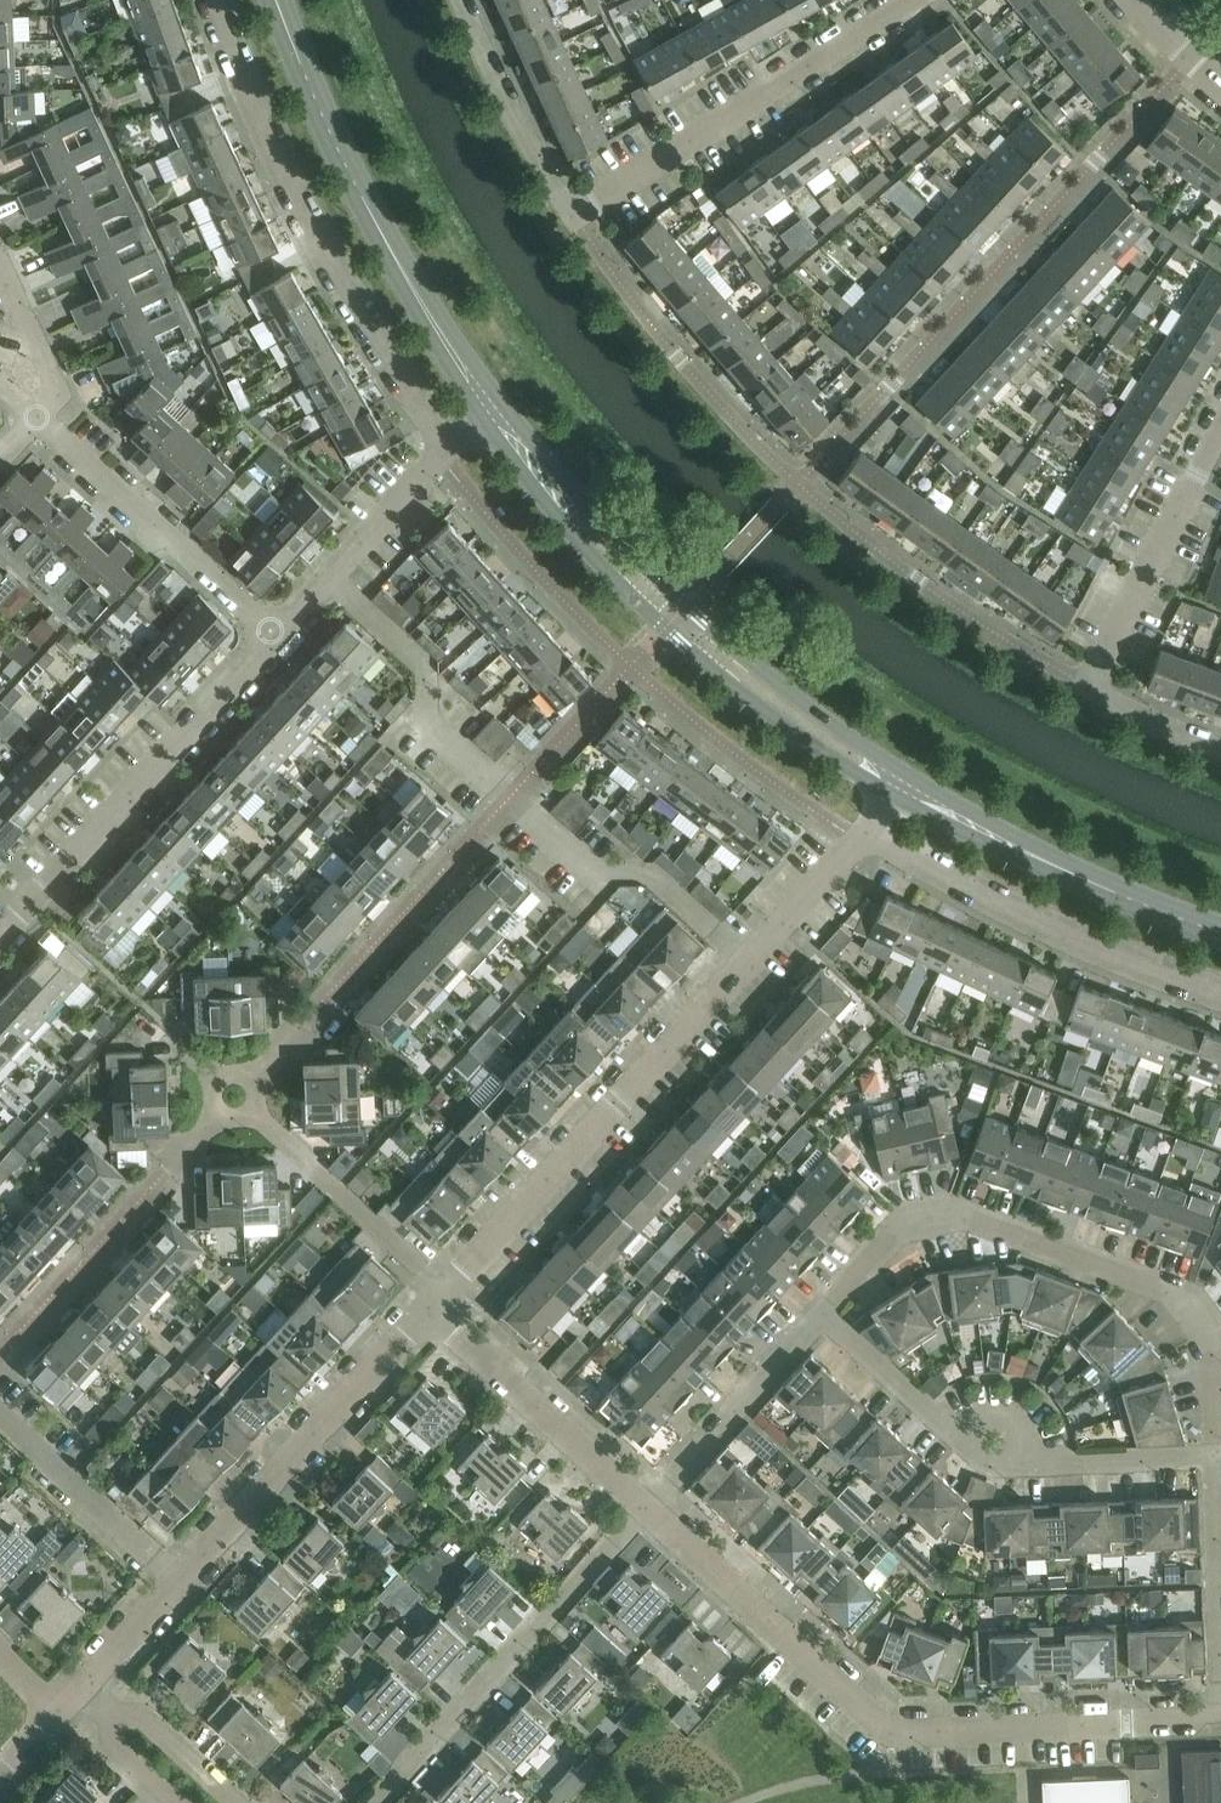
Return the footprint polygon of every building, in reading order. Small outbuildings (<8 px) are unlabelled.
[(12,17),(12,0),(0,0),(0,17),(12,17)] [(132,19),(175,3),(174,0),(125,0),(132,19)] [(502,12),(528,0),(497,0),(502,12)] [(502,12),(513,36),(551,18),(543,0),(528,0),(502,12)] [(586,2),(592,15),(601,11),(596,0),(590,0),(586,2)] [(634,0),(631,0),(620,5),(624,15),(638,9),(634,0)] [(638,9),(651,2),(650,0),(634,0),(638,9)] [(728,9),(748,45),(771,32),(753,0),(744,0),(728,9)] [(771,32),(794,20),(783,0),(753,0),(771,32)] [(794,20),(817,7),(813,0),(783,0),(794,20)] [(1016,7),(1034,27),(1065,0),(1025,0),(1016,7)] [(1034,27),(1050,47),(1088,15),(1075,0),(1065,0),(1034,27)] [(175,3),(132,19),(141,44),(184,28),(175,3)] [(728,9),(705,22),(725,58),(748,45),(728,9)] [(1088,15),(1050,47),(1067,67),(1105,35),(1088,15)] [(0,17),(0,42),(13,41),(12,17),(0,17)] [(551,18),(513,36),(525,60),(563,42),(551,18)] [(974,29),(981,38),(992,28),(985,20),(974,29)] [(705,22),(682,34),(702,71),(725,58),(705,22)] [(953,23),(931,39),(955,73),(977,57),(953,23)] [(63,29),(70,42),(80,38),(73,24),(63,29)] [(184,28),(141,44),(149,68),(193,52),(184,28)] [(992,28),(981,38),(988,46),(999,36),(992,28)] [(602,37),(609,50),(618,45),(611,32),(602,37)] [(682,34),(659,47),(679,84),(702,71),(682,34)] [(1105,35),(1067,67),(1084,87),(1122,55),(1105,35)] [(80,38),(70,42),(76,56),(86,52),(80,38)] [(931,39),(909,54),(934,88),(955,73),(931,39)] [(14,66),(13,41),(0,42),(0,67),(14,66)] [(563,42),(525,60),(536,84),(574,66),(563,42)] [(618,45),(609,50),(616,63),(625,58),(618,45)] [(679,84),(659,47),(635,60),(655,97),(679,84)] [(193,52),(149,68),(159,94),(165,108),(196,95),(191,82),(202,78),(193,52)] [(909,54),(888,70),(913,104),(934,88),(909,54)] [(1122,55),(1084,87),(1102,108),(1140,76),(1122,55)] [(1008,69),(1015,77),(1026,68),(1019,59),(1008,69)] [(0,67),(0,92),(15,91),(15,90),(14,66),(0,67)] [(574,66),(536,84),(547,108),(585,90),(574,66)] [(1026,68),(1015,77),(1022,85),(1033,76),(1026,68)] [(888,70),(867,85),(891,119),(913,104),(888,70)] [(989,80),(996,88),(1007,79),(1000,71),(989,80)] [(95,72),(86,76),(92,90),(102,86),(95,72)] [(867,85),(845,100),(870,134),(891,119),(867,85)] [(1012,85),(1001,94),(1007,102),(1018,93),(1012,85)] [(632,93),(639,105),(648,100),(641,87),(632,93)] [(0,92),(0,150),(42,131),(35,116),(34,90),(15,90),(15,91),(0,92)] [(585,90),(547,108),(558,131),(596,114),(585,90)] [(196,95),(165,108),(170,122),(182,147),(224,128),(212,103),(201,108),(196,95)] [(1042,109),(1049,117),(1060,108),(1053,99),(1042,109)] [(648,100),(639,105),(646,118),(655,113),(648,100)] [(845,100),(824,116),(848,150),(870,134),(845,100)] [(962,103),(951,113),(958,121),(969,111),(962,103)] [(0,150),(0,153),(5,164),(35,150),(42,166),(106,136),(92,107),(42,131),(0,150)] [(1060,108),(1049,117),(1056,126),(1067,116),(1060,108)] [(1147,149),(1169,165),(1198,125),(1176,108),(1147,149)] [(958,121),(951,113),(940,122),(947,130),(958,121)] [(596,114),(558,131),(569,156),(607,139),(596,114)] [(824,116),(802,131),(827,165),(848,150),(824,116)] [(1028,117),(1010,137),(1046,171),(1065,150),(1028,117)] [(1198,125),(1169,165),(1190,180),(1219,140),(1198,125)] [(127,126),(115,131),(120,142),(127,138),(129,131),(127,126)] [(224,128),(182,147),(193,171),(235,151),(224,128)] [(802,131),(781,146),(805,180),(827,165),(802,131)] [(973,132),(970,136),(966,140),(977,150),(984,142),(973,132)] [(20,195),(25,208),(119,164),(106,136),(42,166),(49,182),(20,195)] [(922,137),(911,147),(917,155),(929,145),(922,137)] [(996,153),(984,142),(977,150),(988,160),(992,156),(1028,190),(1046,171),(1010,137),(996,153)] [(1190,180),(1211,196),(1220,182),(1220,141),(1219,140),(1190,180)] [(781,146),(760,162),(784,196),(805,180),(781,146)] [(917,155),(911,147),(899,157),(906,165),(917,155)] [(235,151),(193,171),(204,195),(246,175),(235,151)] [(992,156),(988,160),(974,176),(1010,209),(1028,190),(992,156)] [(760,162),(738,177),(763,211),(784,196),(760,162)] [(119,164),(25,208),(31,220),(61,207),(68,222),(132,193),(119,164)] [(882,171),(870,181),(877,189),(888,179),(882,171)] [(938,171),(934,174),(931,178),(942,189),(949,181),(938,171)] [(246,175),(204,195),(215,218),(257,199),(246,175)] [(960,191),(949,181),(942,189),(953,199),(956,195),(993,228),(1010,209),(974,176),(960,191)] [(134,181),(141,195),(151,190),(144,177),(134,181)] [(763,211),(738,177),(716,193),(740,227),(763,211)] [(877,189),(870,181),(859,191),(866,199),(877,189)] [(1211,196),(1220,203),(1220,182),(1211,196)] [(1131,195),(1139,202),(1149,191),(1141,184),(1131,195)] [(702,186),(693,192),(702,204),(710,198),(702,186)] [(1115,189),(1096,209),(1132,243),(1151,223),(1115,189)] [(151,190),(141,195),(147,209),(157,204),(151,190)] [(1149,191),(1139,202),(1147,209),(1157,199),(1149,191)] [(46,252),(52,265),(145,221),(132,193),(68,222),(75,238),(46,252)] [(953,199),(939,214),(975,248),(993,228),(956,195),(953,199)] [(257,199),(215,218),(226,242),(268,223),(257,199)] [(841,206),(830,215),(837,223),(848,214),(841,206)] [(902,209),(898,213),(895,217),(906,228),(913,220),(902,209)] [(1096,209),(1078,229),(1115,262),(1132,243),(1096,209)] [(924,230),(913,220),(906,228),(917,238),(921,234),(957,267),(975,248),(939,214),(924,230)] [(714,221),(723,233),(731,227),(723,215),(714,221)] [(837,223),(830,215),(819,225),(826,233),(837,223)] [(625,246),(643,267),(675,240),(658,219),(625,246)] [(1171,231),(1179,238),(1189,226),(1180,220),(1171,231)] [(145,221),(52,265),(58,277),(87,264),(95,279),(158,250),(145,221)] [(268,223),(226,242),(228,247),(238,267),(245,281),(275,265),(268,253),(280,248),(268,223)] [(157,229),(163,243),(173,238),(166,224),(157,229)] [(1189,226),(1179,238),(1188,245),(1197,233),(1189,226)] [(731,227),(723,233),(732,245),(740,239),(731,227)] [(1078,229),(1060,248),(1097,282),(1115,262),(1078,229)] [(917,238),(903,254),(939,287),(957,267),(921,234),(917,238)] [(1154,243),(1166,251),(1173,243),(1161,234),(1154,243)] [(173,238),(163,243),(169,257),(179,252),(173,238)] [(675,240),(643,267),(660,287),(692,260),(692,259),(675,240)] [(801,240),(790,249),(797,257),(808,248),(801,240)] [(1178,247),(1172,256),(1184,264),(1190,255),(1178,247)] [(866,248),(863,252),(859,256),(870,266),(877,259),(866,248)] [(1060,248),(1043,267),(1079,301),(1097,282),(1060,248)] [(797,257),(790,249),(779,259),(786,267),(797,257)] [(72,309),(78,321),(171,278),(158,250),(95,279),(102,295),(72,309)] [(692,260),(660,287),(677,307),(709,280),(719,272),(701,252),(692,259),(692,260)] [(888,269),(877,259),(870,266),(881,277),(885,273),(921,306),(939,287),(903,254),(888,269)] [(745,264),(754,276),(762,270),(754,258),(745,264)] [(184,262),(174,267),(180,279),(189,275),(184,262)] [(275,265),(245,281),(252,294),(266,318),(305,295),(292,271),(281,278),(275,265)] [(1043,267),(1024,287),(1061,320),(1079,301),(1043,267)] [(1136,267),(1130,276),(1142,285),(1148,276),(1136,267)] [(1197,292),(1220,307),(1220,275),(1212,269),(1197,292)] [(762,270),(754,276),(762,288),(771,282),(762,270)] [(885,273),(881,277),(867,292),(903,325),(921,306),(885,273)] [(1142,285),(1130,276),(1124,285),(1136,294),(1142,285)] [(171,278),(78,321),(84,334),(114,320),(121,336),(185,306),(171,278)] [(709,280),(677,307),(694,327),(726,300),(709,280)] [(1154,281),(1147,290),(1159,299),(1166,290),(1154,281)] [(830,287),(827,291),(823,295),(835,305),(841,297),(830,287)] [(1024,287),(1007,307),(1043,340),(1061,320),(1024,287)] [(1159,299),(1147,290),(1141,299),(1153,308),(1159,299)] [(853,308),(841,297),(835,305),(846,315),(849,311),(885,345),(903,325),(867,292),(853,308)] [(1183,314),(1220,338),(1220,307),(1197,292),(1183,314)] [(305,295),(266,318),(279,341),(319,318),(305,295)] [(777,307),(788,317),(795,309),(784,299),(777,307)] [(726,300),(694,327),(711,347),(743,320),(726,300)] [(99,366),(105,378),(148,358),(148,359),(198,336),(185,306),(121,336),(128,352),(99,366)] [(1007,307),(989,326),(1025,359),(1043,340),(1007,307)] [(795,309),(788,317),(799,327),(806,319),(795,309)] [(1106,310),(1099,319),(1111,327),(1117,319),(1106,310)] [(849,311),(846,315),(831,331),(867,365),(885,345),(849,311)] [(1169,336),(1211,363),(1220,346),(1220,338),(1183,314),(1169,336)] [(319,318),(279,341),(292,364),(332,341),(319,318)] [(1111,327),(1099,319),(1093,327),(1105,336),(1111,327)] [(743,320),(711,347),(728,367),(760,340),(743,320)] [(1123,324),(1116,332),(1128,341),(1135,332),(1123,324)] [(216,326),(206,331),(211,341),(221,337),(216,326)] [(989,326),(971,345),(1008,379),(1025,359),(989,326)] [(1128,341),(1116,332),(1110,341),(1122,350),(1128,341)] [(816,342),(827,352),(834,345),(823,335),(816,342)] [(1169,336),(1155,358),(1197,385),(1211,363),(1169,336)] [(760,340),(728,367),(745,387),(778,360),(760,340)] [(332,341),(292,364),(305,386),(345,363),(332,341)] [(201,342),(191,347),(197,359),(207,355),(201,342)] [(222,343),(212,348),(218,362),(228,357),(222,343)] [(834,345),(827,352),(837,362),(845,355),(834,345)] [(971,345),(954,364),(990,398),(1008,379),(971,345)] [(1076,356),(1069,364),(1082,374),(1088,365),(1076,356)] [(148,358),(105,378),(111,391),(136,415),(124,428),(132,436),(161,405),(162,405),(174,392),(155,374),(148,359),(148,358)] [(1155,358),(1140,381),(1182,407),(1197,385),(1155,358)] [(778,360),(745,387),(762,407),(794,380),(778,360)] [(345,363),(305,386),(318,409),(358,386),(345,363)] [(201,364),(192,374),(201,382),(210,372),(201,364)] [(954,364),(936,384),(972,417),(990,398),(954,364)] [(1082,374),(1069,364),(1063,373),(1075,383),(1082,374)] [(1088,365),(1082,374),(1094,383),(1101,374),(1088,365)] [(871,379),(860,369),(853,377),(864,387),(871,379)] [(1082,374),(1075,383),(1088,392),(1094,383),(1082,374)] [(228,382),(234,396),(244,391),(237,377),(228,382)] [(794,380),(762,407),(779,427),(811,400),(794,380)] [(1140,381),(1125,404),(1168,430),(1182,407),(1140,381)] [(972,417),(936,384),(917,404),(954,438),(972,417)] [(358,386),(318,409),(331,432),(371,409),(358,386)] [(244,391),(234,396),(241,410),(250,405),(244,391)] [(1043,396),(1036,405),(1048,414),(1055,405),(1043,396)] [(811,400),(779,427),(797,448),(829,421),(811,400)] [(1125,404),(1112,426),(1154,452),(1168,430),(1125,404)] [(161,405),(132,436),(142,445),(130,459),(138,466),(180,422),(162,405),(161,405)] [(1048,414),(1036,405),(1030,414),(1042,423),(1048,414)] [(371,409),(331,432),(352,468),(381,451),(374,439),(384,433),(371,409)] [(1060,410),(1054,418),(1066,427),(1072,418),(1060,410)] [(900,426),(909,433),(919,422),(910,415),(900,426)] [(1066,427),(1054,418),(1047,427),(1059,436),(1066,427)] [(260,429),(271,439),(278,432),(267,421),(260,429)] [(180,422),(138,466),(147,474),(159,461),(169,470),(198,438),(180,422)] [(919,422),(909,433),(917,440),(927,429),(919,422)] [(1112,426),(1098,448),(1140,474),(1154,452),(1112,426)] [(278,432),(271,439),(282,450),(290,442),(278,432)] [(198,438),(169,470),(178,479),(166,492),(175,500),(216,455),(198,438)] [(1012,439),(1006,447),(1018,456),(1024,447),(1012,439)] [(268,447),(255,461),(268,473),(281,458),(268,447)] [(1018,456),(1006,447),(999,456),(1011,465),(1018,456)] [(1098,448),(1084,470),(1126,496),(1140,474),(1098,448)] [(939,461),(948,469),(957,458),(949,450),(939,461)] [(838,484),(860,500),(883,468),(861,452),(838,484)] [(1029,452),(1023,461),(1035,469),(1041,461),(1029,452)] [(216,455),(175,500),(183,508),(196,494),(206,504),(235,472),(216,455)] [(957,458),(948,469),(956,476),(965,465),(957,458)] [(1035,469),(1023,461),(1017,470),(1029,478),(1035,469)] [(883,468),(860,500),(881,515),(904,483),(883,468)] [(50,476),(43,469),(31,482),(18,470),(0,490),(0,530),(50,476)] [(1084,470),(1070,492),(1112,519),(1126,496),(1084,470)] [(246,471),(236,482),(244,489),(254,478),(246,471)] [(0,530),(0,554),(7,561),(57,506),(45,495),(57,482),(50,476),(0,530)] [(301,483),(282,504),(316,535),(335,515),(301,483)] [(904,483),(881,515),(902,531),(926,499),(904,483)] [(979,497),(987,503),(996,491),(987,485),(979,497)] [(996,491),(987,503),(996,510),(1005,498),(996,491)] [(1112,519),(1070,492),(1055,515),(1097,542),(1112,519)] [(222,497),(214,506),(226,516),(234,507),(222,497)] [(926,499),(902,531),(924,546),(947,514),(926,499)] [(282,504),(264,523),(298,554),(316,535),(282,504)] [(57,506),(7,561),(27,578),(88,511),(81,505),(70,518),(57,506)] [(214,506),(192,530),(204,540),(226,516),(214,506)] [(88,511),(27,578),(46,596),(96,542),(83,530),(95,518),(88,511)] [(947,514),(924,546),(945,562),(968,530),(947,514)] [(1023,526),(1032,532),(1040,520),(1031,514),(1023,526)] [(1040,520),(1032,532),(1041,538),(1049,526),(1040,520)] [(264,523),(247,542),(280,574),(298,554),(264,523)] [(415,554),(433,574),(467,543),(449,523),(415,554)] [(968,530),(945,562),(967,577),(990,546),(968,530)] [(96,542),(46,596),(65,614),(127,547),(120,540),(108,553),(96,542)] [(280,574),(247,542),(228,562),(262,594),(280,574)] [(1067,554),(1076,560),(1084,548),(1075,542),(1067,554)] [(467,543),(433,574),(451,594),(485,563),(467,543)] [(990,546),(967,577),(988,593),(1011,561),(990,546)] [(127,547),(65,614),(85,632),(135,578),(122,566),(134,553),(127,547)] [(1084,548),(1076,560),(1085,566),(1093,554),(1084,548)] [(161,560),(139,584),(151,595),(173,571),(161,560)] [(1011,561),(988,593),(1009,608),(1032,576),(1011,561)] [(485,563),(451,594),(469,613),(503,582),(485,563)] [(22,581),(11,571),(5,577),(0,573),(0,604),(22,581)] [(1215,571),(1206,597),(1220,602),(1220,573),(1215,571)] [(1032,576),(1009,608),(1031,624),(1054,592),(1032,576)] [(503,582),(469,613),(486,632),(520,601),(503,582)] [(372,600),(396,622),(406,610),(383,589),(372,600)] [(134,590),(125,600),(134,608),(143,598),(134,590)] [(1054,592),(1031,624),(1053,640),(1076,608),(1054,592)] [(199,594),(180,615),(214,646),(233,626),(199,594)] [(125,600),(114,612),(125,622),(136,610),(134,608),(125,600)] [(520,601),(486,632),(504,652),(538,621),(520,601)] [(1182,601),(1175,614),(1189,619),(1194,605),(1182,601)] [(1189,619),(1199,623),(1204,609),(1194,605),(1189,619)] [(1204,609),(1199,623),(1210,627),(1215,613),(1204,609)] [(406,610),(396,622),(404,629),(414,617),(406,610)] [(64,622),(53,612),(46,620),(57,630),(64,622)] [(180,615),(162,634),(196,665),(214,646),(180,615)] [(45,619),(29,637),(40,648),(57,630),(46,620),(45,619)] [(538,621),(504,652),(521,671),(556,640),(538,621)] [(346,623),(328,644),(362,675),(380,654),(346,623)] [(101,625),(91,637),(102,647),(109,641),(109,632),(101,625)] [(69,631),(59,642),(68,651),(78,639),(69,631)] [(417,641),(428,651),(435,643),(424,633),(417,641)] [(162,634),(145,653),(179,684),(196,665),(162,634)] [(556,640),(521,671),(539,691),(573,660),(556,640)] [(23,641),(10,656),(14,659),(23,667),(36,653),(23,641)] [(435,643),(428,651),(439,661),(447,653),(435,643)] [(328,644),(310,663),(344,694),(362,675),(328,644)] [(1147,687),(1173,696),(1186,659),(1160,650),(1147,687)] [(48,651),(37,662),(45,669),(56,658),(48,651)] [(145,653),(127,672),(127,673),(148,692),(147,693),(160,704),(179,684),(145,653)] [(1186,659),(1173,696),(1197,705),(1211,668),(1186,659)] [(115,660),(96,680),(130,712),(147,693),(148,692),(127,673),(127,672),(115,660)] [(573,660),(539,691),(558,711),(592,680),(573,660)] [(37,662),(19,682),(27,689),(33,683),(45,669),(37,662)] [(344,694),(310,663),(292,682),(326,713),(344,694)] [(1197,705),(1220,714),(1220,672),(1211,668),(1197,705)] [(449,682),(460,692),(468,685),(456,674),(449,682)] [(96,680),(78,700),(112,731),(130,712),(96,680)] [(326,713),(292,682),(275,701),(309,733),(326,713)] [(468,685),(460,692),(472,703),(479,695),(468,685)] [(15,687),(2,700),(10,708),(23,694),(15,687)] [(52,712),(60,720),(94,751),(112,731),(78,700),(70,692),(52,712)] [(405,694),(395,705),(403,712),(413,701),(405,694)] [(0,703),(0,717),(2,719),(11,709),(10,708),(2,700),(0,703)] [(275,701),(257,721),(291,752),(309,733),(275,701)] [(403,712),(395,705),(385,716),(393,723),(403,712)] [(596,746),(618,763),(646,726),(624,709),(596,746)] [(473,740),(484,751),(506,727),(495,716),(473,740)] [(354,718),(345,727),(356,737),(364,728),(354,718)] [(60,720),(43,738),(77,770),(94,751),(60,720)] [(257,721),(239,740),(273,771),(291,752),(257,721)] [(646,726),(618,763),(638,779),(666,742),(646,726)] [(506,727),(484,751),(496,761),(518,737),(506,727)] [(370,733),(359,744),(367,751),(378,740),(370,733)] [(43,738),(25,758),(59,789),(77,770),(43,738)] [(239,740),(221,759),(255,791),(273,771),(239,740)] [(666,742),(638,779),(659,795),(687,758),(666,742)] [(367,751),(359,744),(349,755),(357,762),(367,751)] [(382,745),(361,768),(373,779),(394,756),(382,745)] [(25,758),(7,777),(41,808),(59,789),(25,758)] [(687,758),(659,795),(680,811),(707,773),(687,758)] [(221,759),(203,779),(237,810),(255,791),(221,759)] [(373,779),(361,768),(354,776),(366,786),(373,779)] [(334,771),(324,782),(332,790),(342,778),(334,771)] [(707,773),(680,811),(701,826),(729,790),(707,773)] [(0,785),(0,806),(23,827),(41,808),(7,777),(0,785)] [(203,779),(185,799),(219,830),(237,810),(203,779)] [(332,790),(324,782),(314,794),(322,801),(332,790)] [(422,786),(403,806),(437,838),(446,828),(444,826),(454,816),(422,786)] [(551,812),(562,822),(584,798),(573,788),(551,812)] [(729,790),(701,826),(722,842),(750,806),(729,790)] [(584,798),(562,822),(573,833),(595,809),(584,798)] [(185,799),(168,818),(202,849),(219,830),(185,799)] [(333,799),(326,807),(337,817),(345,810),(333,799)] [(0,806),(0,843),(5,848),(23,827),(0,806)] [(403,806),(385,826),(417,855),(426,845),(429,847),(437,838),(403,806)] [(750,806),(722,842),(742,858),(770,822),(750,806)] [(337,817),(326,807),(319,815),(330,825),(337,817)] [(299,810),(289,821),(297,828),(307,817),(299,810)] [(168,818),(150,837),(184,868),(202,849),(168,818)] [(297,828),(289,821),(278,832),(286,839),(297,828)] [(770,822),(742,858),(764,875),(792,838),(770,822)] [(611,831),(622,841),(630,833),(618,823),(611,831)] [(385,826),(368,845),(400,875),(417,855),(385,826)] [(630,833),(622,841),(634,852),(641,844),(630,833)] [(150,837),(132,856),(166,888),(184,868),(150,837)] [(298,838),(291,846),(302,856),(309,848),(298,838)] [(368,845),(350,864),(382,894),(400,875),(368,845)] [(302,856),(291,846),(283,853),(295,864),(302,856)] [(263,849),(253,860),(260,868),(271,856),(263,849)] [(655,860),(666,870),(674,862),(662,852),(655,860)] [(132,856),(115,876),(149,907),(166,888),(132,856)] [(488,867),(479,876),(514,908),(532,888),(500,858),(490,869),(488,867)] [(260,868),(253,860),(242,872),(250,879),(260,868)] [(674,862),(666,870),(678,881),(685,873),(674,862)] [(350,864),(332,883),(364,913),(382,894),(350,864)] [(115,876),(97,895),(131,926),(149,907),(115,876)] [(473,888),(464,897),(496,927),(514,908),(479,876),(470,886),(473,888)] [(262,877),(255,884),(267,895),(274,887),(262,877)] [(691,892),(698,899),(709,888),(701,881),(691,892)] [(332,883),(314,903),(346,932),(364,913),(332,883)] [(267,895),(255,884),(248,892),(259,902),(267,895)] [(228,887),(217,899),(225,906),(235,895),(228,887)] [(709,888),(698,899),(722,921),(732,910),(709,888)] [(131,926),(97,895),(78,915),(87,924),(78,934),(102,957),(131,926)] [(305,895),(288,914),(329,952),(346,932),(314,903),(305,895)] [(855,931),(893,948),(913,907),(888,895),(883,906),(869,900),(855,931)] [(505,936),(496,927),(464,897),(446,917),(478,946),(487,955),(505,936)] [(225,906),(217,899),(207,910),(215,917),(225,906)] [(748,907),(742,915),(747,920),(753,912),(748,907)] [(913,907),(893,948),(917,959),(936,918),(913,907)] [(664,908),(641,934),(681,970),(704,945),(664,908)] [(329,952),(288,914),(286,912),(268,932),(276,940),(312,974),(314,972),(312,970),(329,952)] [(564,913),(543,936),(555,946),(576,923),(564,913)] [(478,946),(446,917),(428,936),(460,966),(468,972),(469,974),(487,955),(478,946)] [(936,918),(917,959),(941,971),(960,929),(936,918)] [(192,926),(182,938),(190,945),(200,934),(192,926)] [(583,926),(574,936),(587,948),(596,938),(584,928),(583,926)] [(960,929),(941,971),(965,982),(984,940),(960,929)] [(641,934),(618,958),(658,995),(681,970),(641,934)] [(428,936),(411,955),(443,985),(450,992),(468,972),(460,966),(428,936)] [(555,946),(543,936),(537,943),(548,953),(555,946)] [(190,945),(182,938),(171,949),(179,956),(190,945)] [(984,940),(965,982),(988,993),(1008,951),(984,940)] [(529,943),(522,951),(533,962),(540,954),(529,943)] [(48,948),(30,968),(64,999),(92,969),(67,946),(57,957),(48,948)] [(560,951),(550,962),(556,968),(564,967),(570,960),(560,951)] [(1008,951),(988,993),(1012,1004),(1031,962),(1008,951)] [(411,955),(393,975),(425,1004),(443,985),(411,955)] [(162,956),(152,967),(159,974),(169,963),(162,956)] [(618,958),(595,983),(635,1020),(658,995),(618,958)] [(1031,962),(1012,1004),(1037,1015),(1051,1021),(1064,990),(1051,985),(1056,974),(1031,962)] [(515,966),(508,974),(520,984),(527,977),(515,966)] [(808,975),(800,985),(834,1016),(852,996),(820,966),(811,977),(808,975)] [(30,968),(12,988),(46,1019),(64,999),(30,968)] [(263,974),(230,976),(232,1030),(266,1029),(265,1005),(279,1005),(278,968),(263,969),(263,974)] [(232,1030),(230,976),(196,977),(196,971),(181,972),(182,1009),(196,1008),(197,1031),(232,1030)] [(304,972),(294,984),(303,993),(314,981),(304,972)] [(520,984),(508,974),(501,981),(513,992),(520,984)] [(393,975),(375,994),(407,1024),(425,1004),(393,975)] [(595,983),(573,1008),(613,1044),(635,1020),(595,983)] [(1064,990),(1051,1021),(1065,1027),(1091,1036),(1107,993),(1081,984),(1076,995),(1064,990)] [(793,996),(784,1006),(816,1035),(834,1016),(800,985),(791,994),(793,996)] [(527,987),(515,1000),(525,1010),(537,996),(527,987)] [(0,1001),(0,1012),(28,1038),(46,1019),(12,988),(0,1001)] [(1107,993),(1091,1036),(1115,1045),(1131,1002),(1107,993)] [(407,1024),(375,994),(358,1013),(356,1011),(355,1013),(391,1046),(392,1044),(390,1042),(407,1024)] [(877,1002),(889,1012),(896,1004),(885,994),(877,1002)] [(153,999),(152,1006),(163,1017),(163,999),(153,999)] [(1131,1002),(1115,1045),(1140,1054),(1156,1011),(1131,1002)] [(896,1004),(889,1012),(900,1022),(907,1014),(896,1004)] [(480,1005),(473,1012),(484,1023),(491,1015),(480,1005)] [(784,1006),(766,1025),(798,1055),(816,1035),(784,1006)] [(573,1008),(550,1032),(590,1069),(613,1044),(573,1008)] [(1156,1011),(1140,1054),(1165,1063),(1180,1020),(1156,1011)] [(10,1057),(28,1038),(0,1012),(0,1048),(10,1057)] [(484,1023),(473,1012),(466,1020),(477,1030),(484,1023)] [(503,1013),(492,1025),(504,1036),(515,1024),(503,1013)] [(103,1014),(94,1025),(106,1036),(116,1026),(103,1014)] [(1180,1020),(1165,1063),(1189,1072),(1205,1029),(1180,1020)] [(766,1025),(749,1045),(781,1074),(798,1055),(766,1025)] [(862,1027),(855,1035),(866,1046),(873,1038),(862,1027)] [(923,1037),(937,1042),(941,1032),(927,1027),(923,1037)] [(1189,1072),(1215,1082),(1220,1084),(1220,1035),(1205,1029),(1189,1072)] [(550,1032),(527,1057),(567,1094),(590,1069),(550,1032)] [(941,1032),(937,1042),(952,1047),(955,1037),(941,1032)] [(866,1046),(855,1035),(848,1043),(859,1053),(866,1046)] [(89,1038),(79,1050),(87,1057),(97,1046),(89,1038)] [(481,1038),(469,1050),(481,1061),(493,1049),(481,1038)] [(445,1043),(438,1051),(449,1061),(456,1054),(445,1043)] [(749,1045),(731,1064),(763,1093),(781,1074),(749,1045)] [(976,1045),(972,1055),(987,1060),(990,1050),(976,1045)] [(304,1063),(306,1097),(360,1095),(359,1062),(364,1062),(364,1047),(327,1048),(327,1062),(304,1063)] [(10,1057),(0,1048),(0,1069),(10,1057)] [(87,1057),(79,1050),(69,1061),(77,1068),(87,1057)] [(469,1050),(456,1064),(468,1075),(481,1061),(469,1050)] [(449,1061),(438,1051),(431,1058),(442,1069),(449,1061)] [(112,1068),(114,1101),(168,1099),(167,1064),(143,1065),(143,1052),(106,1053),(107,1068),(112,1068)] [(527,1057),(504,1082),(544,1119),(567,1094),(527,1057)] [(731,1064),(713,1084),(745,1113),(763,1093),(731,1064)] [(826,1066),(819,1074),(831,1084),(838,1077),(826,1066)] [(1062,1068),(1057,1082),(1072,1087),(1077,1074),(1062,1068)] [(978,1069),(972,1085),(986,1090),(992,1074),(978,1069)] [(875,1072),(861,1075),(866,1098),(881,1094),(875,1072)] [(1001,1073),(996,1088),(1004,1091),(1012,1087),(1015,1078),(1001,1073)] [(831,1084),(819,1074),(812,1082),(824,1092),(831,1084)] [(54,1077),(44,1088),(52,1095),(62,1084),(54,1077)] [(504,1082),(482,1107),(522,1144),(544,1119),(504,1082)] [(713,1084),(695,1103),(727,1132),(745,1113),(713,1084)] [(1031,1084),(1024,1104),(1036,1108),(1043,1089),(1031,1084)] [(972,1085),(967,1098),(982,1103),(986,1090),(972,1085)] [(1081,1095),(1095,1100),(1099,1090),(1085,1085),(1081,1095)] [(52,1095),(44,1088),(33,1099),(41,1107),(52,1095)] [(435,1088),(424,1099),(434,1109),(445,1097),(435,1088)] [(1099,1090),(1095,1100),(1110,1105),(1114,1095),(1099,1090)] [(930,1103),(901,1110),(914,1167),(930,1163),(932,1168),(947,1165),(945,1159),(960,1156),(944,1093),(929,1097),(930,1103)] [(360,1095),(306,1097),(307,1132),(330,1131),(331,1145),(367,1144),(367,1129),(361,1129),(360,1095)] [(1153,1096),(1148,1108),(1163,1113),(1167,1102),(1153,1096)] [(967,1098),(959,1121),(973,1126),(982,1103),(967,1098)] [(168,1099),(114,1101),(115,1135),(110,1135),(110,1150),(147,1148),(146,1135),(170,1134),(168,1099)] [(695,1103),(677,1122),(709,1152),(727,1132),(695,1103)] [(1130,1113),(1145,1118),(1148,1108),(1134,1103),(1130,1113)] [(791,1105),(784,1113),(795,1123),(802,1116),(791,1105)] [(482,1107),(459,1132),(499,1168),(522,1144),(482,1107)] [(1148,1108),(1145,1118),(1159,1123),(1163,1113),(1148,1108)] [(914,1167),(901,1110),(871,1117),(869,1111),(854,1115),(862,1149),(877,1146),(885,1180),(900,1176),(898,1170),(914,1167)] [(795,1123),(784,1113),(776,1121),(788,1131),(795,1123)] [(1106,1113),(1102,1126),(1111,1130),(1116,1117),(1106,1113)] [(1203,1114),(1199,1128),(1215,1133),(1219,1119),(1203,1114)] [(19,1115),(8,1127),(16,1134),(27,1123),(19,1115)] [(979,1176),(995,1182),(1015,1128),(985,1117),(966,1171),(979,1176)] [(1120,1118),(1116,1131),(1124,1134),(1131,1130),(1134,1123),(1120,1118)] [(39,1120),(32,1128),(43,1138),(50,1131),(39,1120)] [(666,1130),(657,1140),(691,1171),(709,1152),(677,1122),(668,1132),(666,1130)] [(402,1125),(392,1136),(403,1146),(413,1135),(402,1125)] [(1213,1143),(1220,1146),(1220,1127),(1219,1126),(1213,1143)] [(8,1127),(0,1136),(0,1140),(6,1145),(16,1134),(8,1127)] [(43,1138),(32,1128),(25,1135),(36,1146),(43,1138)] [(774,1128),(768,1135),(777,1143),(783,1137),(774,1128)] [(1015,1128),(995,1182),(1012,1188),(1024,1193),(1044,1138),(1015,1128)] [(1148,1129),(1142,1144),(1152,1148),(1158,1132),(1148,1129)] [(91,1130),(84,1138),(88,1142),(103,1156),(110,1148),(91,1130)] [(459,1132),(436,1156),(476,1193),(499,1168),(459,1132)] [(1044,1138),(1024,1193),(1037,1197),(1036,1197),(1053,1203),(1073,1149),(1044,1138)] [(791,1139),(778,1152),(789,1162),(801,1148),(791,1139)] [(651,1151),(642,1161),(674,1190),(691,1171),(657,1140),(648,1149),(651,1151)] [(88,1145),(71,1164),(105,1195),(122,1177),(124,1179),(126,1177),(103,1156),(88,1142),(86,1143),(88,1145)] [(755,1144),(748,1151),(759,1162),(766,1154),(755,1144)] [(1189,1158),(1186,1167),(1196,1170),(1201,1158),(1205,1148),(1202,1147),(1194,1144),(1189,1158)] [(845,1147),(837,1156),(850,1169),(859,1160),(845,1147)] [(1205,1148),(1201,1158),(1207,1161),(1213,1158),(1215,1152),(1205,1148)] [(1073,1149),(1053,1203),(1069,1209),(1082,1214),(1102,1159),(1073,1149)] [(759,1162),(748,1151),(741,1159),(752,1170),(759,1162)] [(828,1155),(807,1179),(850,1218),(862,1205),(861,1205),(871,1194),(828,1155)] [(436,1156),(414,1181),(454,1218),(476,1193),(436,1156)] [(0,1162),(0,1170),(8,1177),(15,1169),(3,1159),(0,1162)] [(1102,1159),(1082,1214),(1095,1218),(1095,1219),(1111,1224),(1131,1170),(1102,1159)] [(339,1160),(330,1171),(339,1179),(340,1180),(349,1170),(339,1160)] [(642,1161),(624,1180),(656,1209),(674,1190),(642,1161)] [(71,1164),(54,1184),(87,1215),(105,1195),(71,1164)] [(277,1166),(242,1167),(244,1221),(278,1220),(278,1225),(293,1225),(291,1188),(278,1189),(277,1166)] [(244,1221),(242,1167),(207,1169),(208,1192),(195,1192),(196,1229),(211,1228),(211,1223),(244,1221)] [(362,1167),(347,1183),(358,1193),(372,1177),(362,1167)] [(1131,1170),(1111,1224),(1127,1230),(1140,1235),(1160,1180),(1131,1170)] [(807,1179),(786,1201),(829,1240),(838,1231),(850,1218),(807,1179)] [(624,1180),(606,1199),(638,1229),(656,1209),(624,1180)] [(1160,1180),(1140,1235),(1152,1239),(1168,1245),(1189,1191),(1160,1180)] [(454,1218),(414,1181),(391,1206),(387,1202),(377,1213),(404,1238),(413,1228),(430,1243),(454,1218)] [(719,1182),(712,1190),(724,1201),(731,1193),(719,1182)] [(54,1184),(36,1203),(70,1234),(87,1215),(54,1184)] [(724,1201),(712,1190),(705,1198),(717,1208),(724,1201)] [(744,1190),(738,1197),(749,1207),(756,1200),(744,1190)] [(1189,1191),(1168,1245),(1185,1251),(1198,1256),(1218,1202),(1189,1191)] [(606,1199),(588,1219),(620,1248),(638,1229),(606,1199)] [(786,1201),(766,1224),(808,1263),(820,1250),(829,1240),(786,1201)] [(29,1211),(19,1223),(52,1253),(70,1234),(36,1203),(29,1211)] [(728,1211),(720,1220),(728,1228),(733,1223),(733,1216),(728,1211)] [(168,1219),(151,1238),(183,1268),(200,1249),(202,1251),(204,1249),(168,1216),(166,1217),(168,1219)] [(588,1219),(570,1238),(602,1268),(620,1248),(588,1219)] [(684,1221),(677,1229),(688,1239),(695,1232),(684,1221)] [(715,1221),(705,1232),(714,1240),(723,1229),(715,1221)] [(19,1223),(1,1242),(34,1273),(52,1253),(19,1223)] [(766,1224),(745,1246),(787,1285),(796,1276),(797,1276),(808,1263),(766,1224)] [(357,1243),(334,1267),(374,1304),(398,1279),(381,1263),(390,1253),(363,1228),(353,1239),(357,1243)] [(688,1239),(677,1229),(670,1237),(681,1247),(688,1239)] [(298,1237),(277,1260),(289,1271),(298,1261),(310,1248),(298,1237)] [(151,1238),(133,1257),(166,1287),(183,1268),(151,1238)] [(570,1238),(552,1258),(585,1287),(602,1268),(570,1238)] [(0,1244),(0,1277),(16,1292),(34,1273),(1,1242),(0,1244)] [(745,1246),(724,1269),(767,1308),(779,1295),(787,1285),(745,1246)] [(688,1250),(675,1265),(683,1273),(697,1258),(688,1250)] [(133,1257),(116,1277),(148,1306),(166,1287),(133,1257)] [(552,1258),(535,1277),(567,1307),(585,1287),(552,1258)] [(648,1260),(641,1268),(653,1278),(660,1271),(648,1260)] [(1017,1262),(972,1268),(979,1321),(998,1319),(998,1312),(1011,1311),(1017,1262)] [(1017,1262),(1011,1311),(1023,1315),(1022,1322),(1040,1328),(1058,1277),(1017,1262)] [(334,1267),(311,1292),(351,1329),(374,1304),(334,1267)] [(653,1278),(641,1268),(634,1275),(646,1286),(653,1278)] [(972,1268),(928,1273),(945,1319),(957,1317),(960,1323),(979,1321),(972,1268)] [(724,1269),(703,1292),(746,1331),(755,1321),(767,1308),(724,1269)] [(266,1272),(254,1285),(264,1294),(276,1281),(266,1272)] [(928,1273),(891,1298),(921,1343),(937,1332),(935,1326),(945,1319),(928,1273)] [(1,1313),(10,1303),(8,1302),(16,1292),(0,1277),(0,1313),(1,1313)] [(116,1277),(98,1296),(130,1325),(148,1306),(116,1277)] [(524,1285),(515,1294),(549,1326),(567,1307),(535,1277),(526,1287),(524,1285)] [(1058,1277),(1040,1328),(1058,1335),(1062,1329),(1074,1334),(1100,1293),(1058,1277)] [(663,1278),(654,1288),(662,1295),(669,1288),(669,1283),(663,1278)] [(253,1286),(241,1299),(252,1310),(266,1296),(264,1294),(254,1285),(253,1286)] [(220,1288),(213,1296),(225,1306),(232,1298),(220,1288)] [(311,1292),(289,1317),(329,1354),(351,1329),(311,1292)] [(703,1292),(682,1314),(725,1354),(737,1341),(746,1331),(703,1292)] [(1100,1293),(1074,1334),(1082,1343),(1078,1348),(1091,1362),(1131,1325),(1100,1293)] [(549,1326),(515,1294),(506,1304),(508,1306),(498,1317),(530,1346),(549,1326)] [(98,1296),(80,1315),(113,1345),(130,1325),(98,1296)] [(225,1306),(213,1296),(206,1303),(218,1314),(225,1306)] [(921,1343),(891,1298),(853,1323),(889,1356),(900,1349),(905,1353),(921,1343)] [(612,1299),(605,1307),(617,1317),(624,1309),(612,1299)] [(617,1317),(605,1307),(598,1314),(610,1325),(617,1317)] [(231,1310),(220,1322),(231,1332),(242,1320),(231,1310)] [(682,1314),(662,1337),(704,1376),(713,1366),(725,1354),(682,1314)] [(80,1315),(63,1335),(95,1364),(113,1345),(80,1315)] [(289,1317),(266,1342),(306,1379),(329,1354),(289,1317)] [(1131,1325),(1091,1362),(1104,1376),(1110,1373),(1119,1382),(1161,1358),(1131,1325)] [(185,1326),(178,1334),(189,1344),(196,1337),(185,1326)] [(189,1344),(178,1334),(171,1342),(182,1352),(189,1344)] [(52,1342),(43,1352),(77,1383),(95,1364),(63,1335),(54,1344),(52,1342)] [(577,1337),(570,1345),(582,1355),(589,1348),(577,1337)] [(662,1337),(641,1359),(684,1399),(695,1386),(704,1376),(662,1337)] [(266,1342),(243,1367),(283,1403),(306,1379),(266,1342)] [(582,1355),(570,1345),(550,1367),(561,1378),(582,1355)] [(604,1345),(595,1355),(605,1365),(610,1359),(609,1350),(604,1345)] [(195,1349),(186,1359),(200,1371),(208,1362),(195,1349)] [(77,1383),(43,1352),(34,1361),(36,1363),(26,1374),(58,1404),(77,1383)] [(774,1395),(776,1397),(780,1392),(807,1417),(839,1382),(821,1365),(820,1365),(810,1356),(774,1395)] [(1014,1356),(1009,1371),(1023,1376),(1023,1375),(1027,1362),(1028,1361),(1014,1356)] [(1161,1358),(1119,1382),(1122,1394),(1116,1397),(1122,1416),(1173,1401),(1161,1358)] [(641,1359),(620,1382),(663,1421),(672,1411),(672,1412),(684,1399),(641,1359)] [(982,1360),(974,1361),(975,1372),(983,1371),(982,1360)] [(185,1362),(171,1377),(182,1386),(195,1371),(185,1362)] [(1027,1362),(1023,1375),(1035,1379),(1040,1367),(1027,1362)] [(149,1365),(142,1372),(154,1383),(161,1375),(149,1365)] [(243,1367),(220,1392),(260,1428),(283,1403),(243,1367)] [(154,1383),(142,1372),(135,1380),(147,1391),(154,1383)] [(937,1373),(924,1387),(934,1398),(948,1384),(937,1373)] [(578,1376),(568,1386),(579,1396),(584,1391),(584,1381),(578,1376)] [(1060,1376),(1048,1387),(1056,1395),(1062,1389),(1068,1384),(1060,1376)] [(398,1409),(396,1411),(411,1425),(415,1429),(433,1445),(466,1410),(444,1390),(442,1391),(428,1379),(428,1378),(427,1377),(414,1392),(398,1409)] [(599,1405),(614,1419),(641,1445),(654,1431),(663,1421),(620,1382),(599,1405)] [(839,1382),(807,1417),(833,1441),(829,1446),(830,1447),(867,1408),(857,1399),(857,1398),(839,1382)] [(404,1383),(388,1400),(398,1409),(414,1392),(404,1383)] [(162,1387),(148,1402),(158,1411),(171,1396),(162,1387)] [(1056,1395),(1054,1397),(1060,1405),(1061,1407),(1067,1401),(1067,1394),(1062,1389),(1056,1395)] [(220,1392),(198,1416),(238,1453),(260,1428),(220,1392)] [(1173,1401),(1122,1416),(1127,1434),(1134,1434),(1137,1447),(1186,1445),(1173,1401)] [(114,1403),(107,1410),(119,1421),(125,1414),(114,1403)] [(867,1408),(830,1447),(831,1448),(836,1443),(862,1468),(895,1433),(877,1416),(876,1417),(867,1408)] [(119,1421),(107,1410),(86,1433),(98,1444),(119,1421)] [(759,1411),(753,1418),(764,1428),(770,1421),(759,1411)] [(198,1416),(175,1441),(215,1478),(238,1453),(198,1416)] [(895,1433),(862,1468),(889,1493),(885,1497),(886,1498),(922,1459),(912,1450),(913,1450),(895,1433)] [(489,1434),(458,1468),(473,1482),(472,1482),(476,1486),(477,1485),(495,1502),(527,1466),(505,1446),(504,1448),(490,1435),(489,1434)] [(789,1436),(784,1442),(793,1451),(801,1443),(791,1434),(789,1436)] [(763,1435),(752,1447),(766,1461),(768,1459),(778,1449),(770,1441),(763,1435)] [(175,1441),(152,1465),(192,1502),(215,1478),(175,1441)] [(702,1495),(720,1511),(752,1476),(726,1452),(730,1447),(728,1445),(691,1485),(702,1495)] [(403,1478),(378,1454),(333,1503),(358,1527),(369,1515),(373,1519),(387,1505),(383,1500),(403,1478)] [(922,1459),(886,1498),(902,1513),(907,1509),(918,1519),(950,1484),(932,1468),(922,1459)] [(192,1502),(152,1465),(130,1490),(126,1486),(124,1488),(116,1497),(142,1522),(152,1512),(169,1528),(192,1502)] [(797,1467),(786,1479),(793,1486),(804,1473),(797,1467)] [(806,1475),(795,1488),(801,1493),(813,1481),(806,1475)] [(752,1476),(720,1511),(738,1528),(748,1537),(784,1497),(783,1496),(779,1501),(752,1476)] [(117,1482),(109,1491),(116,1497),(124,1488),(117,1482)] [(950,1484),(918,1519),(936,1536),(939,1533),(962,1541),(975,1507),(966,1504),(968,1501),(950,1484)] [(550,1490),(519,1524),(534,1538),(533,1538),(538,1542),(556,1558),(588,1523),(567,1503),(565,1505),(551,1492),(551,1491),(550,1490)] [(784,1497),(748,1537),(758,1546),(776,1563),(808,1528),(781,1503),(786,1498),(784,1497)] [(1184,1498),(1159,1499),(1161,1547),(1198,1545),(1198,1551),(1201,1551),(1198,1498),(1184,1498)] [(1135,1500),(1122,1501),(1124,1554),(1126,1554),(1125,1548),(1161,1547),(1159,1499),(1135,1500)] [(1108,1501),(1084,1502),(1086,1550),(1123,1548),(1123,1555),(1124,1554),(1122,1501),(1108,1502),(1108,1501)] [(1059,1504),(1046,1504),(1048,1558),(1070,1557),(1070,1550),(1086,1550),(1084,1502),(1059,1503),(1059,1504)] [(869,1504),(858,1515),(865,1521),(875,1510),(869,1504)] [(1033,1505),(1008,1506),(1010,1553),(1046,1552),(1047,1558),(1048,1558),(1046,1504),(1033,1505)] [(975,1507),(962,1541),(985,1550),(986,1554),(1010,1553),(1008,1506),(984,1507),(984,1510),(975,1507)] [(5,1581),(37,1546),(19,1529),(15,1525),(0,1512),(0,1577),(5,1581)] [(848,1513),(838,1523),(852,1536),(855,1532),(861,1526),(848,1513)] [(318,1519),(283,1557),(309,1580),(320,1569),(324,1573),(338,1558),(334,1554),(344,1542),(318,1519)] [(375,1526),(363,1539),(375,1549),(386,1536),(375,1526)] [(861,1526),(855,1532),(863,1540),(870,1534),(861,1526)] [(808,1528),(776,1563),(794,1579),(804,1588),(840,1549),(839,1547),(834,1552),(808,1528)] [(79,1532),(68,1544),(81,1556),(92,1544),(79,1532)] [(902,1537),(893,1547),(926,1578),(936,1567),(902,1537)] [(840,1549),(804,1588),(813,1597),(831,1614),(864,1579),(837,1554),(841,1550),(840,1549)] [(454,1603),(455,1603),(445,1614),(470,1637),(480,1626),(515,1588),(489,1565),(475,1552),(464,1564),(474,1573),(461,1587),(465,1591),(454,1603)] [(305,1585),(279,1561),(234,1610),(260,1634),(271,1622),(275,1626),(289,1611),(285,1607),(305,1585)] [(419,1562),(409,1574),(419,1583),(429,1572),(419,1562)] [(30,1563),(10,1585),(18,1592),(38,1571),(30,1563)] [(604,1594),(600,1599),(615,1612),(614,1613),(618,1616),(619,1616),(637,1632),(669,1597),(647,1577),(646,1579),(632,1566),(631,1565),(620,1576),(610,1566),(593,1584),(604,1594)] [(1179,1567),(1164,1567),(1165,1582),(1179,1582),(1179,1567)] [(49,1574),(17,1608),(18,1609),(19,1608),(33,1621),(31,1623),(53,1643),(85,1608),(68,1592),(64,1588),(63,1588),(49,1574)] [(1025,1575),(1011,1575),(1012,1590),(1026,1589),(1025,1575)] [(1064,1576),(1049,1577),(1050,1589),(1065,1588),(1064,1576)] [(1010,1577),(993,1577),(994,1591),(1010,1591),(1010,1577)] [(1102,1577),(1087,1577),(1087,1587),(1102,1587),(1102,1577)] [(864,1579),(831,1614),(849,1631),(850,1630),(860,1640),(897,1601),(880,1585),(875,1590),(864,1579)] [(1160,1590),(1142,1591),(1142,1602),(1160,1602),(1160,1590)] [(1088,1593),(1070,1594),(1071,1605),(1088,1605),(1088,1603),(1088,1593)] [(1102,1593),(1088,1593),(1088,1603),(1103,1603),(1102,1593)] [(1011,1596),(994,1597),(995,1613),(1012,1613),(1011,1596)] [(890,1668),(913,1676),(929,1632),(917,1627),(919,1621),(895,1612),(876,1663),(890,1668)] [(567,1615),(560,1622),(568,1629),(575,1622),(567,1615)] [(416,1645),(395,1667),(421,1691),(466,1642),(440,1618),(430,1630),(425,1626),(412,1641),(416,1645)] [(1201,1626),(1165,1627),(1167,1675),(1191,1674),(1191,1673),(1206,1673),(1204,1619),(1201,1619),(1201,1626)] [(692,1621),(661,1655),(676,1668),(676,1669),(680,1673),(680,1672),(698,1689),(731,1653),(709,1634),(707,1635),(693,1622),(694,1622),(692,1621)] [(1128,1622),(1127,1623),(1129,1676),(1142,1676),(1167,1675),(1165,1627),(1129,1629),(1128,1622)] [(1126,1629),(1089,1631),(1091,1678),(1116,1677),(1129,1676),(1127,1623),(1125,1623),(1126,1629)] [(1073,1625),(1053,1626),(1051,1626),(1053,1679),(1067,1679),(1091,1678),(1089,1631),(1073,1631),(1073,1625)] [(1029,1633),(1014,1634),(1016,1681),(1040,1680),(1053,1679),(1051,1626),(1029,1627),(1029,1633)] [(997,1628),(973,1629),(976,1679),(976,1683),(991,1682),(1016,1681),(1014,1634),(998,1635),(997,1628)] [(350,1629),(337,1643),(351,1656),(365,1642),(350,1629)] [(373,1630),(365,1639),(375,1649),(383,1640),(373,1630)] [(944,1637),(929,1632),(913,1676),(936,1685),(950,1690),(968,1639),(946,1631),(944,1637)] [(189,1636),(158,1670),(159,1671),(160,1671),(174,1684),(172,1686),(194,1706),(227,1670),(209,1654),(205,1650),(204,1650),(189,1636)] [(607,1665),(581,1641),(536,1690),(562,1714),(573,1702),(577,1706),(591,1691),(586,1687),(607,1665)] [(641,1667),(631,1678),(642,1688),(652,1678),(641,1667)] [(367,1698),(346,1721),(372,1744),(417,1695),(391,1672),(381,1683),(376,1679),(363,1694),(367,1698)] [(976,1679),(964,1680),(965,1695),(976,1695),(976,1683),(976,1679)] [(232,1693),(208,1719),(257,1764),(281,1738),(270,1727),(274,1723),(259,1709),(255,1714),(232,1693)] [(558,1718),(532,1695),(487,1744),(513,1767),(524,1756),(528,1760),(542,1745),(537,1741),(558,1718)] [(604,1739),(597,1746),(608,1756),(618,1745),(611,1739),(604,1739)] [(483,1748),(438,1797),(444,1802),(488,1802),(493,1798),(488,1794),(509,1772),(483,1748)] [(1220,1750),(1182,1751),(1184,1802),(1220,1802),(1220,1758),(1220,1750)] [(369,1763),(368,1763),(382,1776),(393,1764),(380,1752),(369,1763)] [(593,1752),(577,1770),(588,1780),(604,1763),(593,1752)] [(1135,1754),(1135,1768),(1136,1768),(1160,1767),(1159,1753),(1135,1754)] [(281,1785),(300,1802),(335,1802),(342,1795),(330,1784),(334,1779),(320,1766),(316,1770),(304,1760),(281,1785)] [(98,1794),(87,1783),(84,1786),(70,1774),(55,1791),(58,1795),(51,1802),(90,1802),(98,1794)] [(1042,1780),(1043,1802),(1130,1802),(1129,1777),(1042,1780)] [(546,1802),(565,1802),(555,1794),(546,1802)]
